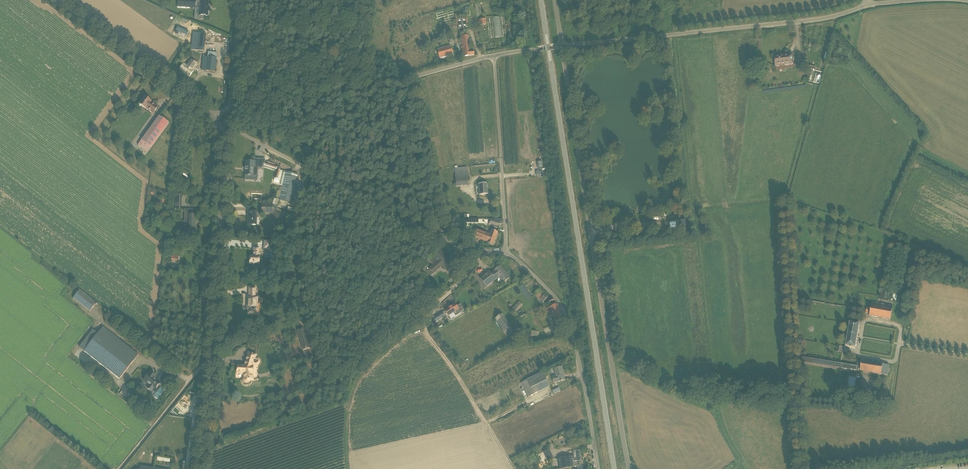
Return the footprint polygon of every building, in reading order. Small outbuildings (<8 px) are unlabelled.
[(209,0),(200,0),(200,2),(196,1),(196,0),(178,0),(178,8),(196,9),(196,8),(200,8),(199,15),(205,16),(208,16),(209,0)] [(457,19),(458,29),(467,28),(466,18),(457,19)] [(189,31),(178,26),(176,30),(187,35),(189,31)] [(206,34),(198,33),(198,36),(193,36),(191,50),(204,52),(206,34)] [(470,56),(474,55),(474,51),(471,51),(471,49),(469,50),(468,33),(461,33),(462,40),(463,56),(470,56)] [(453,54),(452,49),(451,46),(437,50),(439,57),(453,54)] [(217,53),(212,53),(208,52),(208,57),(203,57),(202,70),(215,72),(217,53)] [(776,67),(794,65),(793,54),(775,56),(776,67)] [(187,65),(184,64),(180,69),(189,77),(194,71),(193,71),(198,64),(191,60),(187,65)] [(147,108),(154,113),(158,107),(151,102),(152,102),(145,97),(142,100),(141,99),(139,103),(140,103),(139,104),(146,109),(147,108)] [(159,116),(141,140),(151,147),(169,123),(159,116)] [(245,170),(245,175),(254,176),(258,176),(258,172),(258,164),(259,159),(254,159),(254,162),(246,161),(246,168),(247,168),(247,170),(245,170)] [(281,171),(280,171),(281,168),(265,162),(264,166),(277,170),(274,178),(278,179),(281,171)] [(298,174),(286,171),(279,200),(291,203),(298,174)] [(487,190),(486,184),(478,185),(479,195),(488,194),(488,190),(487,190)] [(273,214),(273,204),(262,204),(262,208),(262,212),(261,214),(273,214)] [(253,212),(249,212),(248,225),(259,225),(259,221),(257,221),(257,212),(260,212),(260,208),(253,208),(253,212)] [(195,238),(196,211),(185,211),(184,232),(188,232),(187,238),(195,238)] [(493,245),(498,232),(492,230),(490,235),(476,229),(473,237),(487,242),(487,243),(493,245)] [(259,248),(254,248),(253,256),(250,256),(250,264),(254,264),(253,267),(262,267),(262,260),(260,260),(260,256),(259,256),(259,248)] [(483,276),(480,279),(487,288),(499,278),(503,283),(510,278),(500,266),(494,271),(491,274),(490,272),(486,274),(487,275),(484,277),(483,276)] [(255,288),(249,288),(249,297),(248,297),(248,302),(249,302),(249,305),(248,305),(247,310),(257,310),(257,297),(255,297),(255,288)] [(534,295),(543,303),(548,297),(539,289),(534,295)] [(90,312),(97,303),(80,290),(73,298),(90,312)] [(556,324),(563,321),(557,305),(556,305),(554,300),(545,304),(550,316),(553,315),(556,324)] [(511,310),(514,314),(523,305),(519,302),(511,310)] [(892,309),(893,305),(872,302),(871,308),(867,307),(866,313),(870,314),(869,316),(874,317),(875,316),(886,319),(891,320),(892,309)] [(456,316),(461,313),(455,304),(445,310),(447,313),(449,316),(451,319),(456,316)] [(437,316),(432,318),(435,323),(445,316),(443,312),(437,316)] [(513,331),(502,314),(495,318),(506,336),(513,331)] [(855,349),(860,324),(850,323),(846,347),(855,349)] [(120,379),(138,355),(103,327),(98,334),(85,351),(120,379)] [(303,350),(309,348),(303,329),(297,331),(303,350)] [(237,365),(237,374),(243,374),(243,376),(244,377),(243,379),(243,380),(243,381),(244,383),(245,384),(246,384),(247,384),(248,384),(249,383),(250,382),(254,381),(253,375),(254,364),(253,364),(256,355),(249,353),(244,366),(242,366),(237,365)] [(857,366),(841,363),(840,368),(882,374),(887,375),(889,365),(878,363),(867,361),(858,360),(857,366)] [(552,377),(553,383),(565,380),(562,367),(554,369),(556,376),(552,377)] [(155,390),(155,389),(160,383),(155,379),(155,378),(156,376),(150,372),(143,381),(149,386),(149,387),(147,389),(151,392),(154,389),(155,390)] [(521,383),(528,397),(550,387),(543,372),(521,383)] [(543,452),(547,460),(553,457),(549,449),(548,450),(544,451),(543,452)] [(560,468),(561,468),(573,467),(575,467),(577,467),(577,468),(583,468),(580,450),(573,451),(574,456),(571,457),(571,456),(558,458),(560,468)]
